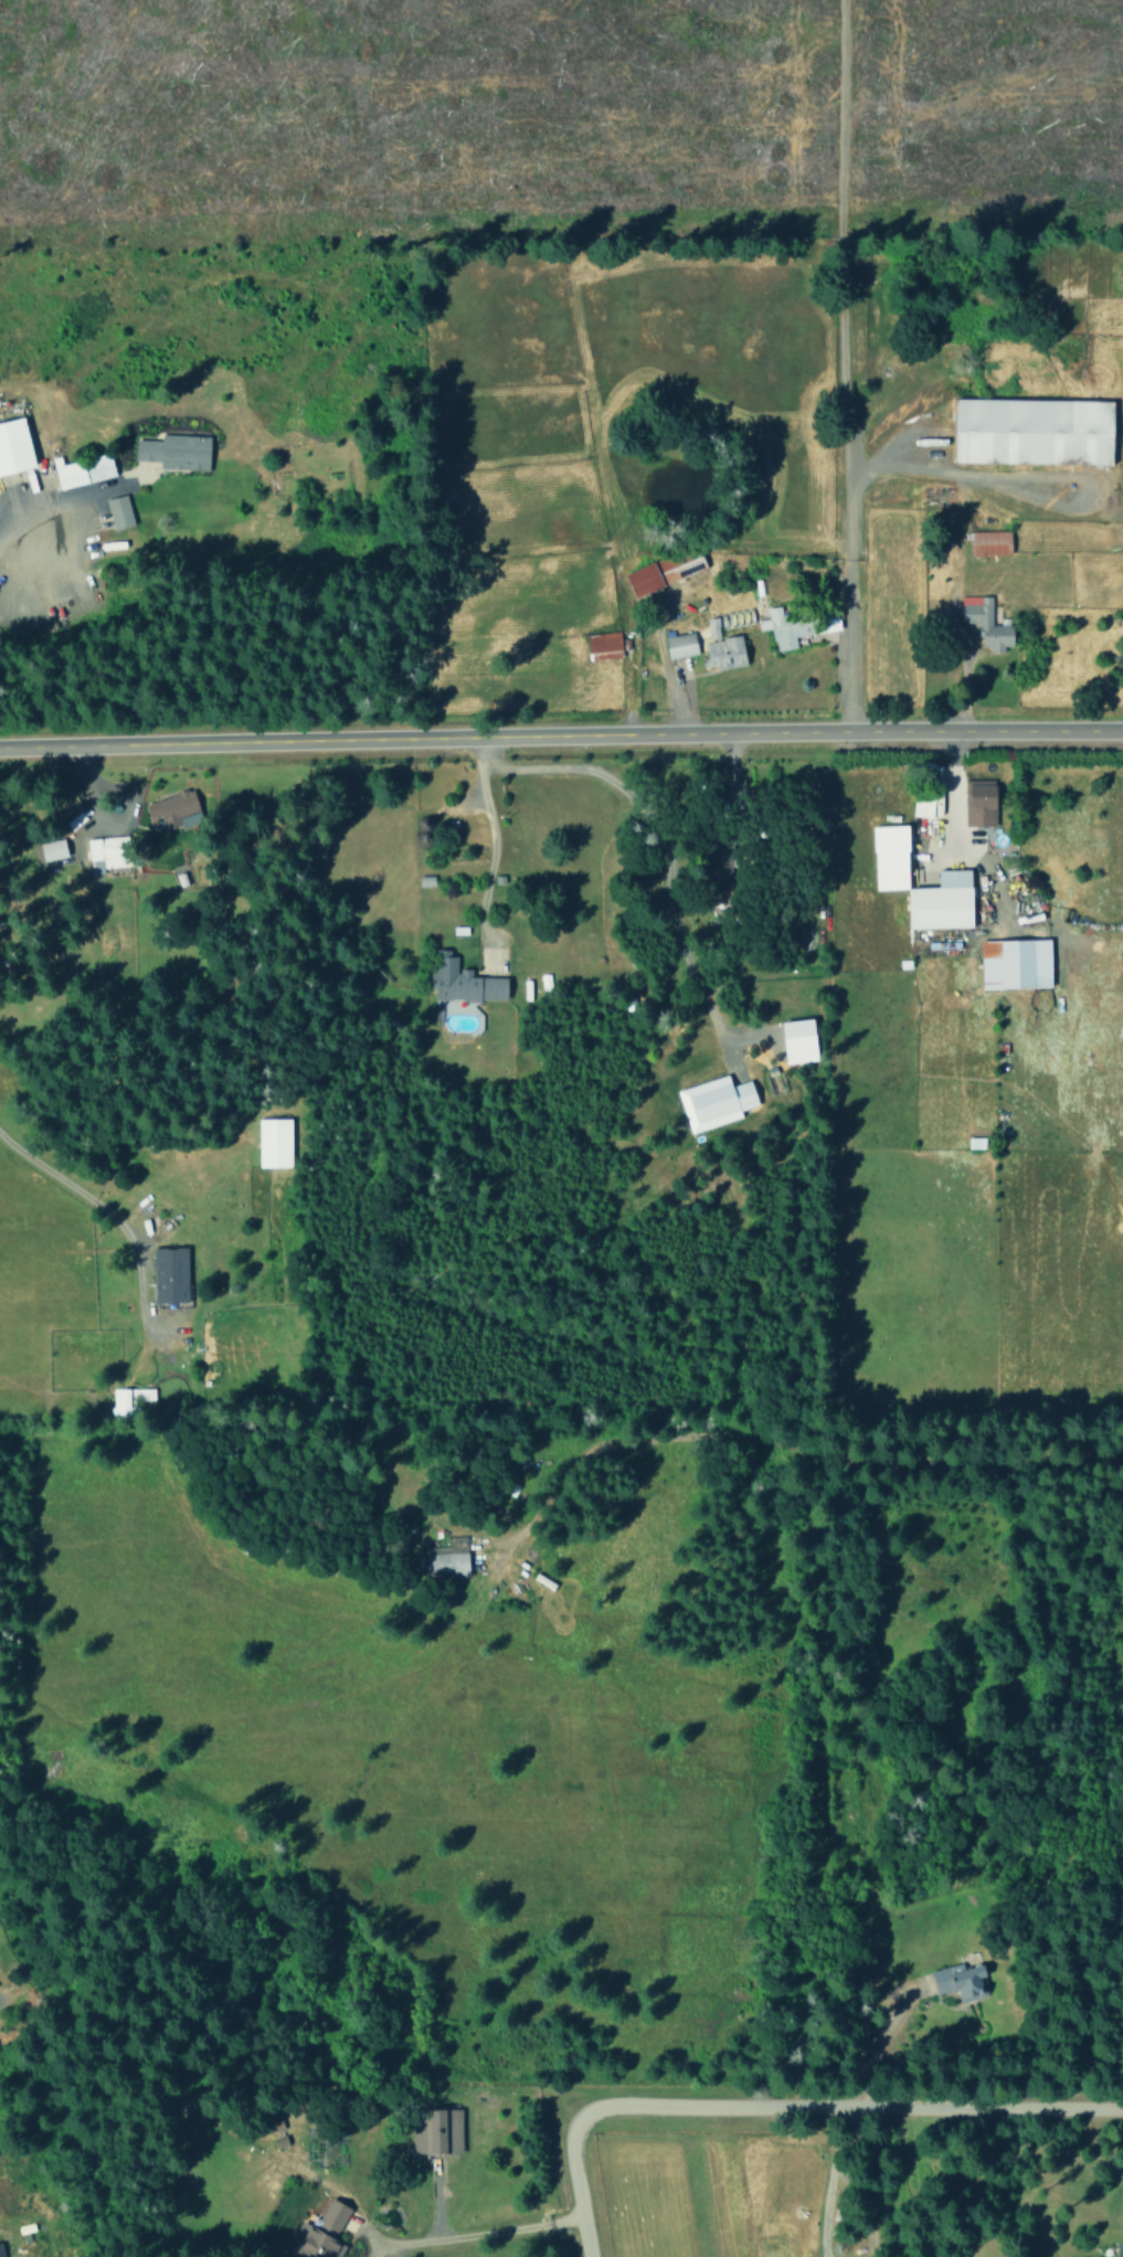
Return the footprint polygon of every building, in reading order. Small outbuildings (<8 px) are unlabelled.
[(1114,401),(955,398),(953,461),(1113,464),(1114,401)] [(35,467),(26,418),(0,422),(0,474),(35,467)] [(135,461),(160,461),(160,469),(209,470),(210,436),(161,435),(161,440),(136,439),(135,461)] [(60,456),(52,458),(59,489),(116,476),(111,453),(62,465),(60,456)] [(114,530),(134,524),(125,494),(105,500),(114,530)] [(1011,554),(1010,530),(971,531),(972,555),(1011,554)] [(625,572),(633,595),(704,570),(700,556),(684,561),(681,552),(625,572)] [(991,596),(960,596),(960,622),(979,622),(979,650),(1003,650),(1003,646),(1013,646),(1013,624),(991,625),(991,596)] [(840,630),(837,609),(781,617),(780,606),(766,608),(767,618),(756,620),(757,630),(772,628),(775,651),(796,648),(794,636),(840,630)] [(706,618),(709,639),(719,637),(717,617),(706,618)] [(668,659),(697,653),(693,631),(664,637),(668,659)] [(588,660),(621,658),(620,632),(587,634),(588,660)] [(704,641),(706,657),(701,658),(702,668),(715,665),(715,670),(746,664),(741,635),(704,641)] [(996,826),(995,779),(964,780),(964,826),(996,826)] [(146,801),(153,834),(202,823),(195,790),(146,801)] [(942,797),(912,796),(912,815),(941,816),(942,797)] [(973,926),(971,869),(938,870),(938,887),(910,888),(908,825),(873,826),(875,890),(907,889),(908,928),(973,926)] [(87,839),(91,870),(132,864),(128,834),(87,839)] [(67,857),(64,839),(40,843),(43,861),(67,857)] [(980,940),(981,989),(1051,987),(1050,939),(980,940)] [(507,977),(471,977),(471,970),(456,970),(456,951),(431,952),(431,989),(435,989),(435,1000),(507,1000),(507,977)] [(818,1060),(813,1018),(781,1022),(785,1064),(818,1060)] [(677,1090),(689,1133),(741,1118),(739,1110),(758,1105),(750,1080),(731,1085),(728,1075),(677,1090)] [(258,1167),(291,1167),(290,1118),(257,1119),(258,1167)] [(155,1303),(189,1303),(188,1248),(154,1248),(155,1303)] [(155,1401),(155,1388),(112,1389),(112,1415),(129,1415),(129,1402),(155,1401)] [(466,1536),(449,1537),(450,1546),(439,1547),(440,1553),(424,1554),(425,1579),(469,1575),(466,1536)] [(931,1970),(936,1994),(957,1990),(959,2001),(985,1996),(981,1977),(987,1976),(984,1964),(963,1968),(962,1964),(931,1970)] [(414,2153),(461,2153),(462,2109),(414,2109),(414,2153)] [(351,2208),(331,2198),(317,2228),(302,2221),(287,2252),(298,2256),(339,2256),(345,2244),(335,2239),(351,2208)]
